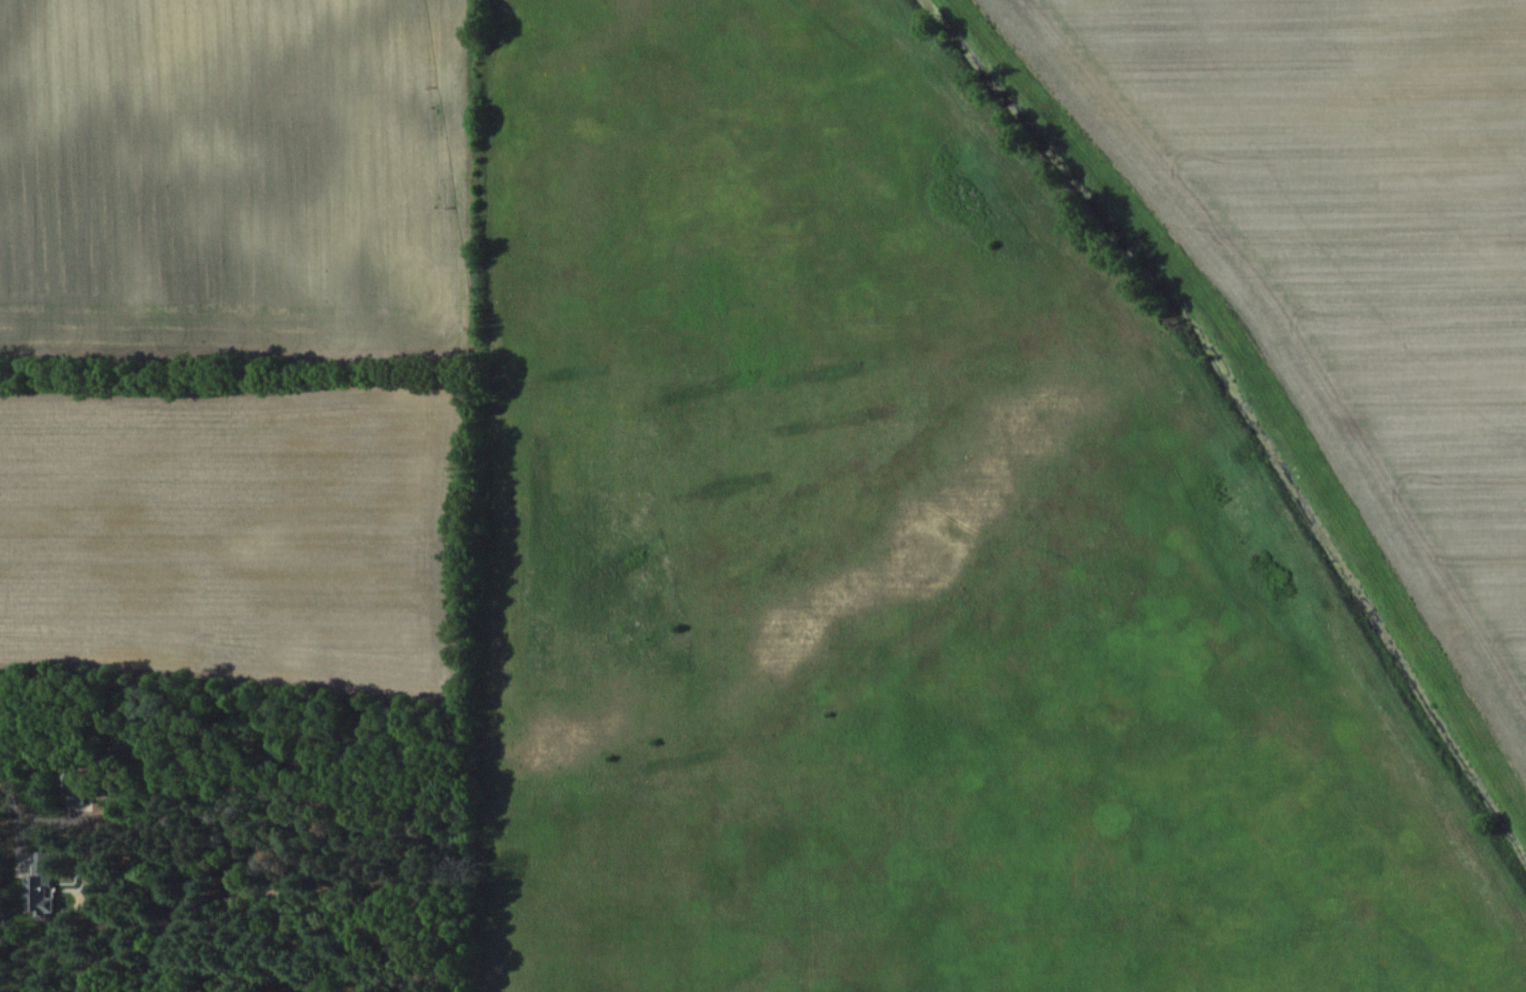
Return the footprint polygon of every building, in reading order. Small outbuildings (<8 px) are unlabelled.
[(82,773),(65,773),(65,800),(82,800),(82,773)] [(52,852),(29,852),(29,916),(52,916),(52,852)]
